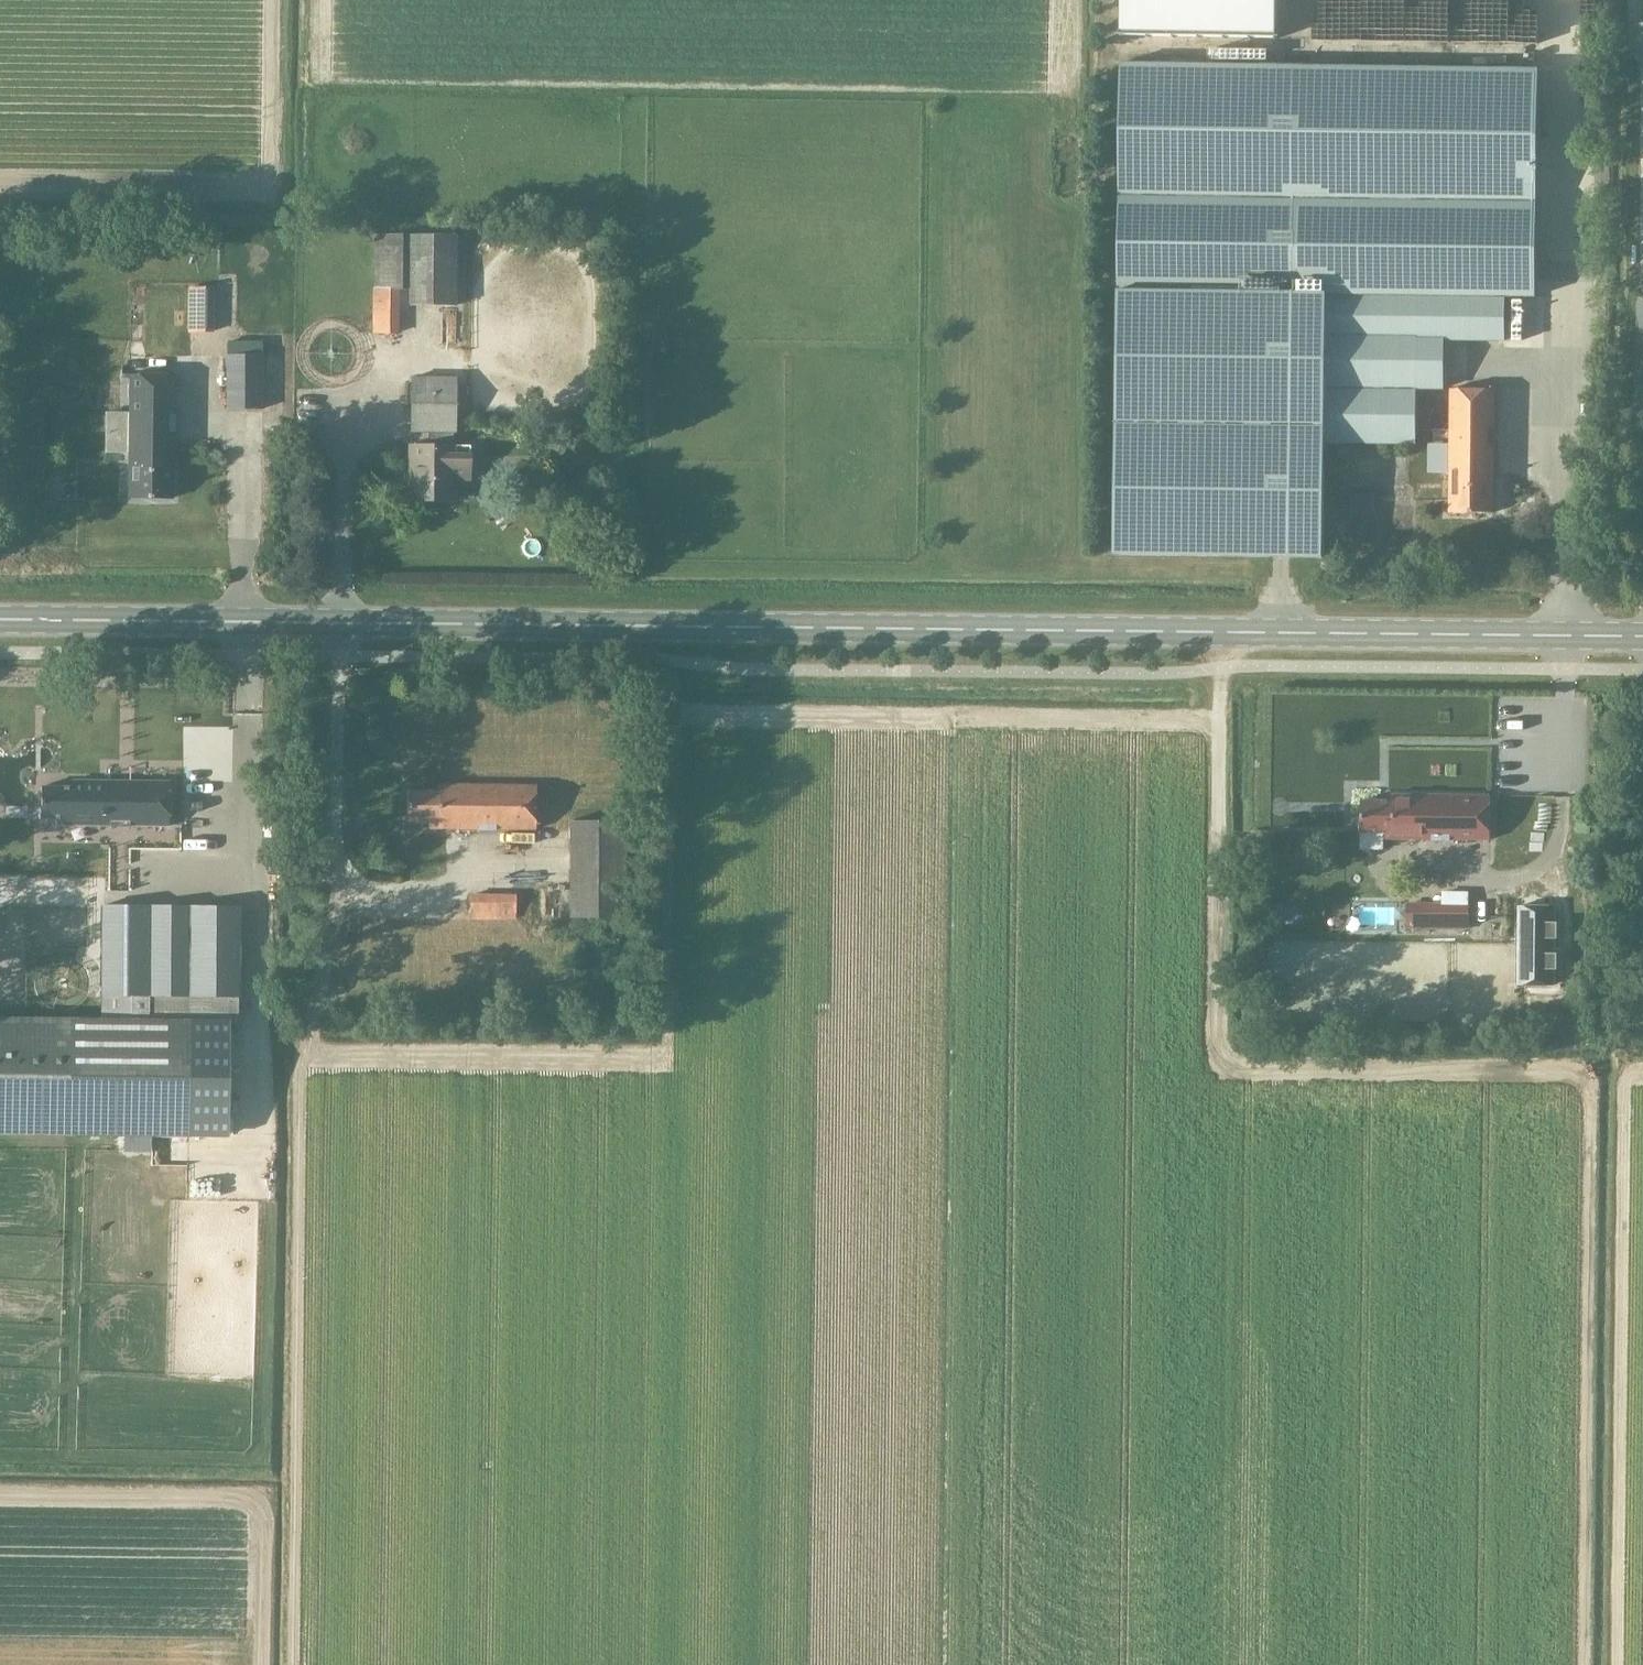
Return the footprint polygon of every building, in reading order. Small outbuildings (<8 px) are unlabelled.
[(1122,34),(1277,36),(1277,0),(1122,0),(1122,34)] [(1354,13),(1385,12),(1385,0),(1354,0),(1354,13)] [(1324,442),(1415,443),(1416,339),(1504,340),(1505,296),(1535,296),(1539,68),(1121,63),(1115,554),(1323,557),(1324,442)] [(466,235),(455,235),(372,234),(372,335),(397,335),(397,292),(410,290),(409,305),(465,306),(466,235)] [(1642,285),(1642,258),(1631,278),(1642,285)] [(213,333),(214,287),(188,287),(187,333),(213,333)] [(263,410),(263,355),(226,355),(226,410),(263,410)] [(173,498),(174,375),(129,374),(129,498),(173,498)] [(452,433),(454,433),(454,379),(410,378),(410,433),(431,433),(431,447),(410,446),(410,501),(453,502),(454,471),(468,471),(469,447),(452,447),(452,433)] [(1493,513),(1494,389),(1450,389),(1449,512),(1493,513)] [(169,825),(169,781),(72,780),(72,787),(41,786),(40,818),(63,818),(63,824),(169,825)] [(535,786),(438,785),(438,791),(407,791),(407,822),(429,822),(429,829),(535,829),(535,786)] [(1490,840),(1490,796),(1392,795),(1392,801),(1361,801),(1361,832),(1384,833),(1384,839),(1490,840)] [(568,919),(625,919),(624,821),(568,822),(568,919)] [(516,921),(516,895),(469,895),(469,920),(516,921)] [(1469,931),(1469,905),(1423,905),(1423,911),(1406,910),(1406,934),(1422,934),(1422,930),(1469,931)] [(102,1021),(0,1021),(0,1133),(229,1134),(230,1023),(237,1023),(237,996),(238,997),(239,907),(102,906),(101,995),(102,995),(102,1021)] [(1524,906),(1524,985),(1554,985),(1554,906),(1524,906)] [(243,1251),(247,1201),(236,1200),(239,1166),(225,1165),(224,1186),(199,1184),(196,1214),(211,1215),(208,1249),(243,1251)]
